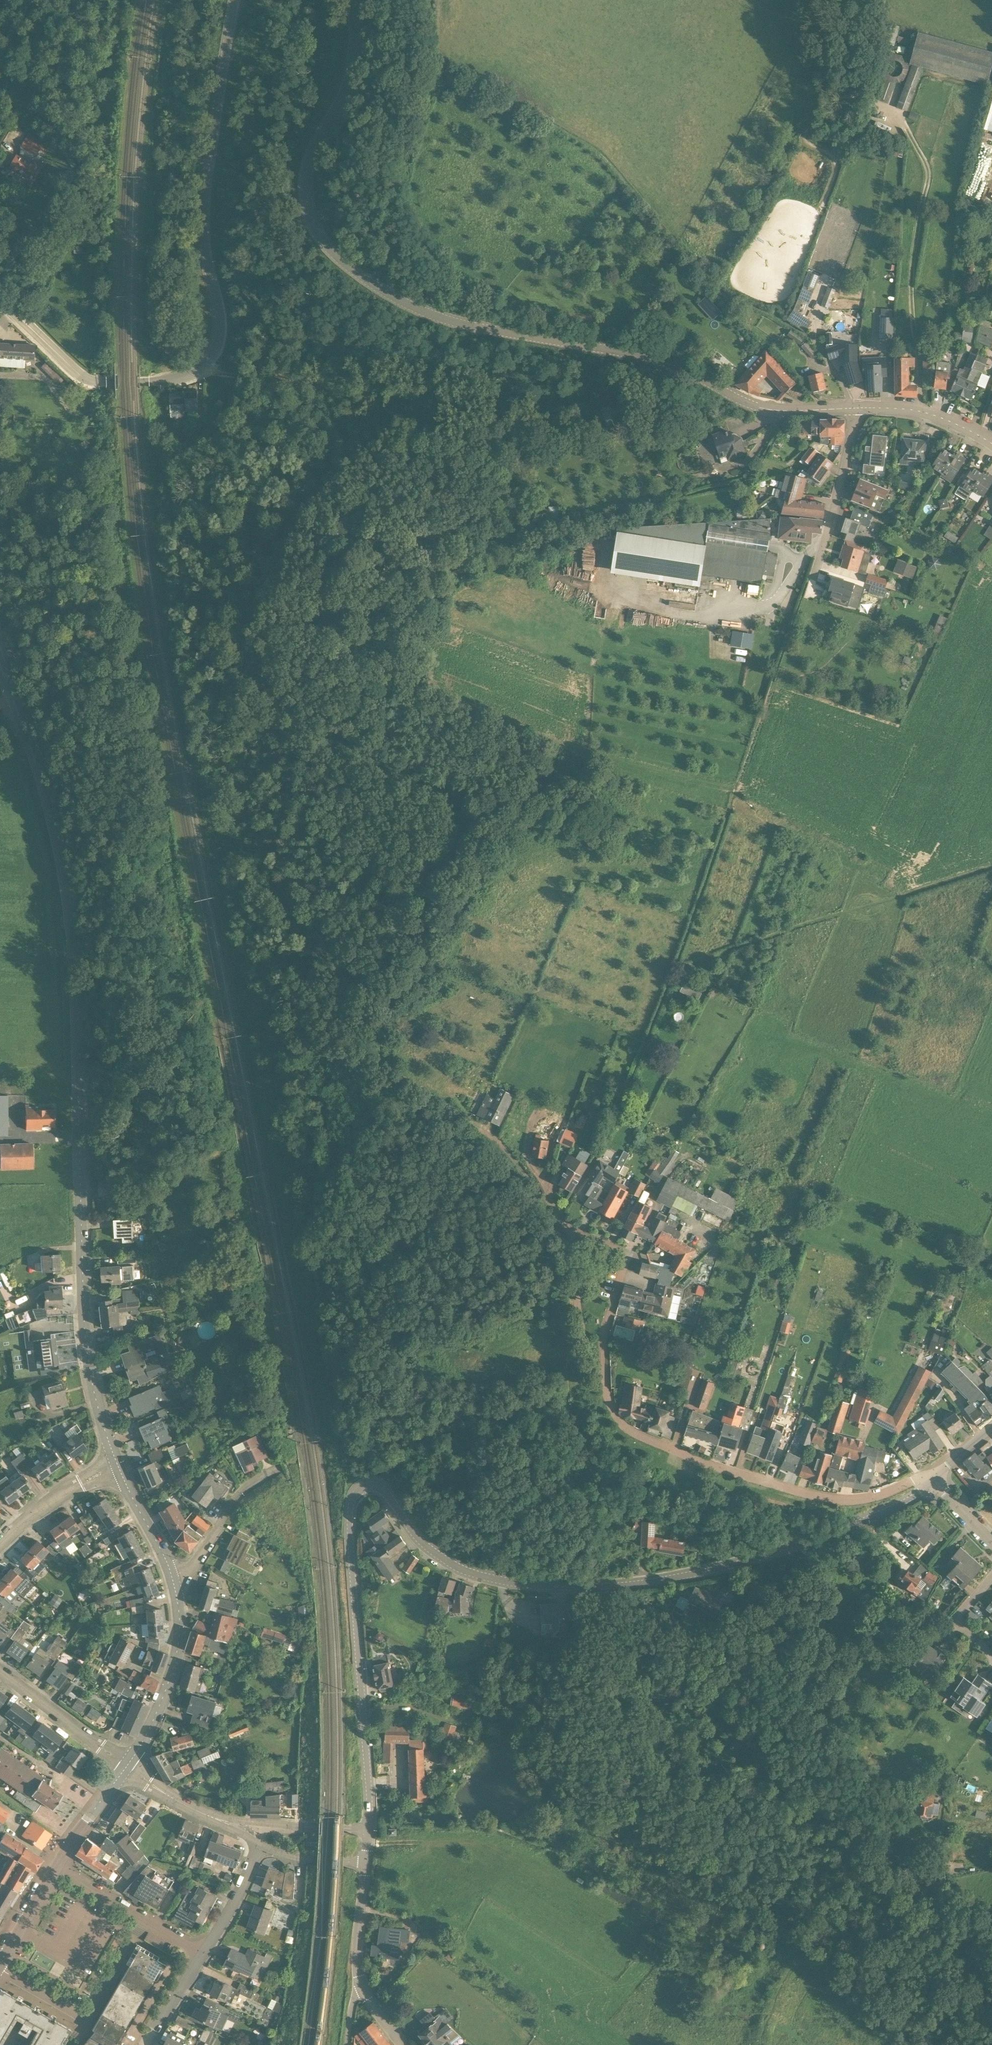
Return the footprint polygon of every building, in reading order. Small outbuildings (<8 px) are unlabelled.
[(900,28),(884,24),(883,30),(898,34),(900,28)] [(991,70),(991,53),(918,34),(910,66),(913,67),(896,108),(906,112),(924,69),(988,86),(991,70)] [(888,104),(894,85),(881,80),(874,99),(888,104)] [(37,157),(44,144),(28,135),(21,148),(37,157)] [(32,163),(17,155),(10,168),(35,182),(39,175),(44,166),(33,160),(32,163)] [(973,216),(976,209),(967,204),(964,211),(973,216)] [(808,306),(819,277),(808,272),(803,284),(804,285),(793,311),(787,320),(806,332),(812,322),(798,313),(799,309),(805,312),(807,306),(808,306)] [(830,306),(832,292),(826,291),(823,305),(830,306)] [(986,291),(982,320),(986,321),(991,294),(991,292),(986,291)] [(893,341),(894,320),(879,319),(878,340),(893,341)] [(991,349),(991,331),(980,326),(977,343),(991,350),(991,349)] [(800,345),(804,339),(796,334),(792,332),(789,337),(792,339),(792,340),(800,345)] [(972,345),(973,335),(963,334),(962,343),(972,345)] [(813,359),(817,355),(806,342),(801,347),(813,359)] [(856,358),(856,345),(855,345),(855,344),(844,344),(844,345),(842,345),(826,350),(829,359),(841,356),(850,385),(862,381),(856,358)] [(35,346),(0,345),(0,364),(5,364),(5,363),(8,363),(8,359),(13,360),(13,358),(16,359),(16,360),(21,360),(21,359),(24,359),(24,360),(34,361),(35,346)] [(933,385),(934,357),(924,357),(924,348),(919,347),(919,359),(923,359),(922,384),(933,385)] [(767,351),(749,372),(760,382),(767,375),(773,380),(783,391),(786,394),(796,383),(767,351)] [(915,367),(915,358),(908,358),(908,353),(896,353),(896,395),(916,396),(916,385),(909,385),(909,367),(915,367)] [(959,395),(976,355),(971,353),(964,368),(961,367),(957,375),(950,391),(959,395)] [(971,400),(977,386),(985,389),(989,377),(982,374),(985,366),(989,367),(991,364),(988,360),(976,355),(959,395),(971,400)] [(864,363),(864,359),(863,359),(864,374),(867,374),(868,392),(881,391),(880,376),(886,375),(885,361),(884,361),(884,362),(864,363)] [(58,384),(63,377),(47,362),(41,368),(58,384)] [(950,376),(951,369),(948,369),(948,368),(937,367),(936,371),(934,387),(946,389),(947,382),(949,382),(950,376)] [(813,392),(825,389),(822,373),(809,376),(813,392)] [(744,377),(737,385),(742,389),(749,392),(759,396),(760,396),(763,391),(755,387),(744,377)] [(171,422),(184,421),(184,413),(190,413),(190,411),(198,411),(197,391),(170,393),(171,422)] [(228,393),(220,392),(219,400),(227,401),(228,393)] [(804,421),(803,420),(795,419),(792,428),(803,428),(803,435),(811,435),(811,436),(820,436),(820,437),(820,445),(831,445),(832,437),(833,437),(834,431),(828,431),(829,420),(828,420),(820,420),(820,421),(804,421)] [(844,437),(844,421),(836,421),(836,420),(829,420),(828,431),(834,431),(833,437),(832,437),(831,445),(841,445),(843,437),(844,437)] [(732,440),(730,432),(722,435),(721,433),(713,436),(713,438),(711,439),(709,441),(709,444),(709,447),(710,449),(713,451),(716,452),(718,451),(721,458),(727,456),(728,461),(746,455),(741,442),(738,443),(732,440)] [(884,467),(887,437),(873,436),(869,466),(864,466),(863,473),(874,474),(875,466),(884,467)] [(924,463),(926,441),(916,440),(916,443),(903,442),(900,464),(908,465),(908,461),(924,463)] [(802,460),(800,462),(804,465),(806,462),(809,465),(819,453),(811,447),(801,459),(802,460)] [(943,474),(944,473),(943,472),(953,456),(952,456),(942,450),(931,468),(943,474)] [(821,454),(819,453),(809,465),(811,466),(806,473),(820,483),(834,464),(820,454),(821,454)] [(953,479),(965,459),(954,453),(952,456),(953,456),(943,472),(944,473),(953,479)] [(965,502),(972,491),(982,475),(972,468),(961,486),(955,496),(965,502)] [(991,482),(991,476),(984,471),(982,475),(972,491),(982,497),(991,482)] [(801,496),(806,479),(792,475),(790,482),(783,480),(780,489),(777,488),(774,497),(785,500),(800,501),(801,496)] [(888,491),(863,481),(860,489),(857,488),(852,500),(871,508),(871,507),(879,510),(884,499),(885,499),(888,491)] [(823,518),(825,504),(800,501),(785,500),(781,514),(823,518)] [(940,511),(947,500),(938,502),(940,511)] [(940,511),(949,509),(947,500),(940,511)] [(869,528),(873,515),(854,508),(850,520),(839,516),(834,530),(845,534),(843,539),(854,543),(860,524),(869,528)] [(547,521),(561,520),(560,509),(547,509),(547,521)] [(737,519),(749,519),(748,510),(736,510),(737,519)] [(820,533),(822,521),(780,517),(778,539),(811,543),(812,532),(820,533)] [(770,573),(774,570),(776,559),(766,557),(770,534),(770,519),(709,523),(615,534),(611,561),(761,584),(763,572),(770,573)] [(948,531),(944,536),(950,540),(953,535),(948,531)] [(863,572),(866,562),(861,560),(863,552),(844,546),(840,558),(844,559),(842,567),(857,572),(858,570),(863,572)] [(912,581),(917,570),(897,562),(893,573),(912,581)] [(886,589),(888,580),(868,574),(866,583),(872,585),(886,589)] [(861,601),(865,588),(833,579),(827,600),(848,606),(848,605),(856,608),(858,600),(861,601)] [(887,590),(886,589),(872,585),(870,593),(885,597),(887,590)] [(668,596),(667,605),(694,608),(695,599),(668,596)] [(943,634),(948,620),(939,617),(934,630),(943,634)] [(751,648),(752,637),(748,636),(748,634),(738,633),(739,630),(730,628),(728,644),(732,644),(731,645),(751,648)] [(685,982),(681,990),(699,1000),(703,992),(685,982)] [(499,1124),(513,1095),(500,1089),(495,1099),(487,1095),(478,1114),(499,1124)] [(29,1107),(29,1105),(25,1105),(26,1131),(42,1130),(42,1127),(54,1127),(54,1110),(37,1111),(37,1107),(29,1107)] [(587,1118),(580,1115),(575,1128),(582,1130),(587,1118)] [(571,1147),(577,1133),(565,1129),(559,1142),(571,1147)] [(534,1138),(533,1157),(548,1157),(549,1138),(534,1138)] [(33,1167),(32,1145),(0,1145),(0,1164),(0,1169),(33,1167)] [(680,1152),(673,1147),(663,1164),(655,1159),(646,1173),(650,1174),(648,1177),(659,1184),(680,1152)] [(571,1192),(588,1165),(569,1154),(562,1164),(569,1168),(559,1184),(571,1192)] [(620,1174),(625,1163),(619,1159),(614,1168),(600,1160),(581,1191),(590,1196),(585,1204),(592,1208),(604,1188),(599,1185),(604,1177),(614,1183),(619,1173),(620,1174)] [(717,1186),(711,1198),(733,1210),(756,1163),(746,1159),(730,1192),(717,1186)] [(669,1175),(657,1200),(672,1207),(683,1184),(669,1175)] [(108,1198),(108,1196),(117,1195),(117,1188),(120,1188),(120,1178),(100,1179),(100,1196),(102,1196),(102,1198),(108,1198)] [(640,1198),(646,1184),(635,1178),(628,1192),(640,1198)] [(611,1218),(628,1187),(617,1181),(599,1212),(611,1218)] [(644,1203),(638,1201),(621,1235),(631,1240),(635,1233),(638,1235),(651,1207),(644,1203)] [(137,1222),(142,1219),(139,1212),(134,1214),(137,1222)] [(655,1243),(667,1218),(668,1216),(660,1212),(653,1225),(652,1225),(645,1238),(655,1243)] [(134,1242),(132,1219),(114,1220),(114,1221),(118,1220),(118,1227),(114,1227),(115,1238),(123,1238),(123,1243),(134,1242)] [(665,1223),(656,1243),(676,1254),(669,1265),(643,1258),(639,1274),(659,1279),(659,1282),(670,1284),(674,1272),(681,1276),(685,1269),(687,1271),(692,1262),(690,1261),(697,1249),(679,1238),(680,1235),(680,1231),(665,1223)] [(41,1272),(59,1271),(58,1255),(40,1256),(40,1263),(36,1263),(37,1271),(41,1271),(41,1272)] [(120,1264),(137,1263),(137,1255),(119,1256),(120,1264)] [(122,1284),(121,1275),(129,1274),(129,1266),(102,1268),(103,1274),(101,1275),(102,1280),(103,1280),(103,1281),(112,1280),(112,1285),(122,1284)] [(668,1320),(675,1289),(670,1288),(657,1284),(654,1298),(642,1295),(640,1303),(638,1311),(668,1320)] [(60,1309),(59,1285),(43,1286),(35,1298),(35,1306),(14,1314),(18,1327),(49,1316),(46,1308),(60,1309)] [(699,1285),(697,1293),(704,1295),(706,1286),(699,1285)] [(642,1295),(643,1291),(624,1286),(616,1313),(625,1316),(626,1310),(626,1307),(635,1309),(636,1302),(640,1303),(642,1295)] [(138,1301),(137,1291),(122,1293),(123,1299),(100,1301),(101,1315),(127,1311),(126,1304),(136,1303),(138,1309),(143,1308),(143,1305),(144,1305),(144,1301),(138,1301)] [(138,1309),(136,1303),(126,1304),(127,1311),(101,1315),(103,1328),(115,1326),(117,1341),(126,1338),(125,1325),(128,1325),(127,1316),(131,1316),(131,1314),(140,1313),(139,1310),(143,1310),(143,1308),(138,1309)] [(642,1328),(643,1321),(624,1316),(622,1323),(625,1323),(624,1328),(637,1331),(638,1326),(642,1328)] [(781,1331),(787,1333),(792,1318),(785,1316),(781,1331)] [(945,1345),(950,1332),(936,1327),(931,1340),(945,1345)] [(30,1328),(8,1332),(0,1335),(0,1351),(10,1349),(13,1379),(41,1376),(40,1369),(46,1368),(46,1365),(58,1365),(55,1334),(31,1337),(30,1328)] [(131,1380),(149,1374),(144,1360),(166,1353),(160,1335),(137,1343),(139,1350),(123,1355),(131,1380)] [(844,1370),(851,1350),(843,1348),(836,1367),(844,1370)] [(956,1358),(952,1362),(957,1367),(961,1363),(956,1358)] [(991,1370),(991,1363),(989,1359),(981,1365),(987,1373),(991,1370)] [(977,1387),(968,1378),(957,1367),(952,1362),(943,1371),(942,1372),(969,1399),(972,1396),(976,1400),(977,1399),(981,1404),(987,1399),(984,1394),(977,1387)] [(977,1387),(983,1382),(975,1371),(968,1378),(977,1387)] [(689,1385),(691,1373),(682,1372),(681,1384),(689,1385)] [(935,1390),(939,1385),(926,1377),(923,1383),(935,1390)] [(704,1378),(695,1404),(705,1408),(715,1382),(704,1378)] [(67,1404),(60,1382),(41,1387),(44,1398),(47,1398),(50,1409),(67,1404)] [(640,1407),(643,1387),(625,1384),(622,1404),(621,1404),(619,1413),(621,1415),(636,1419),(636,1417),(643,1419),(643,1421),(651,1423),(648,1433),(661,1438),(662,1436),(673,1440),(678,1423),(667,1420),(670,1411),(656,1407),(654,1410),(646,1408),(640,1407)] [(782,1395),(785,1385),(784,1385),(781,1395),(780,1395),(778,1402),(771,1400),(768,1409),(767,1409),(760,1428),(756,1426),(747,1451),(759,1456),(782,1395)] [(786,1418),(787,1414),(783,1413),(784,1410),(791,1391),(786,1389),(787,1386),(785,1385),(782,1395),(759,1456),(771,1461),(782,1433),(779,1432),(782,1424),(785,1417),(786,1418)] [(162,1392),(160,1386),(133,1397),(136,1404),(131,1406),(135,1416),(155,1408),(157,1411),(158,1413),(166,1409),(165,1408),(174,1405),(170,1393),(173,1392),(171,1388),(162,1392)] [(937,1402),(944,1392),(940,1386),(931,1398),(937,1402)] [(863,1425),(873,1393),(858,1388),(848,1420),(863,1425)] [(991,1416),(991,1405),(988,1398),(987,1399),(981,1404),(978,1406),(987,1419),(991,1416)] [(724,1418),(726,1419),(727,1417),(741,1422),(746,1406),(747,1405),(733,1399),(729,1413),(726,1412),(724,1418)] [(839,1434),(848,1403),(836,1399),(827,1431),(839,1434)] [(187,1411),(194,1405),(189,1400),(183,1405),(187,1411)] [(929,1411),(929,1412),(933,1406),(928,1403),(925,1406),(929,1411)] [(741,1422),(727,1417),(726,1421),(722,1435),(718,1445),(739,1451),(746,1429),(748,1430),(755,1408),(746,1406),(741,1422)] [(977,1426),(987,1419),(978,1406),(977,1407),(968,1413),(977,1426)] [(152,1447),(177,1437),(166,1409),(158,1413),(161,1419),(140,1428),(147,1443),(150,1442),(152,1447)] [(717,1420),(705,1414),(703,1413),(693,1410),(684,1435),(718,1445),(722,1435),(726,1421),(718,1418),(717,1418),(717,1420)] [(926,1420),(927,1421),(933,1417),(929,1412),(929,1411),(922,1416),(925,1421),(926,1420)] [(952,1433),(963,1425),(954,1413),(943,1420),(952,1433)] [(943,1446),(927,1421),(926,1420),(925,1421),(915,1428),(915,1429),(907,1434),(910,1439),(904,1442),(914,1457),(925,1450),(923,1448),(928,1445),(932,1452),(943,1446)] [(72,1457),(85,1447),(75,1434),(80,1431),(76,1424),(65,1433),(69,1439),(63,1444),(72,1457)] [(805,1456),(815,1427),(806,1424),(804,1431),(802,1431),(798,1443),(799,1443),(795,1453),(805,1456)] [(187,1435),(194,1431),(191,1425),(184,1428),(187,1435)] [(822,1445),(827,1430),(816,1427),(811,1442),(822,1445)] [(245,1472),(254,1468),(251,1464),(267,1456),(257,1435),(243,1442),(246,1449),(237,1453),(245,1472)] [(854,1487),(866,1446),(864,1445),(865,1441),(840,1435),(835,1455),(834,1454),(831,1466),(830,1465),(829,1467),(824,1484),(828,1485),(828,1486),(837,1489),(838,1485),(842,1486),(842,1485),(854,1487)] [(177,1459),(192,1452),(189,1444),(174,1451),(177,1459)] [(882,1463),(885,1451),(878,1449),(866,1446),(854,1487),(869,1489),(871,1479),(872,1479),(875,1465),(874,1465),(875,1461),(882,1463)] [(162,1482),(168,1480),(159,1460),(162,1460),(157,1450),(148,1454),(152,1463),(140,1469),(148,1488),(162,1481),(162,1482)] [(974,1450),(962,1461),(978,1480),(982,1477),(987,1483),(991,1479),(991,1467),(981,1451),(977,1455),(974,1450)] [(50,1473),(62,1464),(52,1452),(41,1460),(50,1473)] [(793,1472),(800,1457),(788,1452),(781,1466),(793,1472)] [(822,1484),(831,1455),(819,1452),(814,1469),(803,1465),(799,1475),(812,1479),(812,1482),(822,1484)] [(25,1470),(30,1466),(21,1454),(16,1458),(25,1470)] [(19,1474),(25,1470),(16,1458),(10,1462),(19,1474)] [(40,1480),(50,1473),(41,1460),(31,1467),(40,1480)] [(221,1483),(209,1473),(192,1496),(206,1506),(214,1495),(218,1499),(221,1495),(223,1496),(229,1488),(227,1487),(227,1481),(221,1483)] [(19,1495),(30,1487),(21,1475),(10,1482),(19,1495)] [(19,1495),(10,1482),(7,1477),(0,1482),(0,1492),(8,1503),(19,1495)] [(99,1517),(112,1509),(105,1499),(92,1507),(99,1517)] [(186,1522),(175,1504),(161,1512),(170,1528),(185,1521),(185,1522),(186,1522)] [(108,1530),(120,1521),(112,1509),(99,1517),(108,1530)] [(373,1556),(392,1543),(391,1542),(381,1528),(382,1527),(381,1525),(389,1520),(382,1511),(367,1521),(371,1526),(369,1527),(372,1532),(370,1534),(381,1550),(373,1556)] [(79,1518),(82,1521),(86,1528),(91,1525),(84,1514),(79,1518)] [(89,1532),(86,1528),(82,1521),(77,1525),(70,1516),(59,1524),(72,1543),(72,1542),(71,1540),(82,1532),(84,1535),(89,1532)] [(205,1532),(210,1526),(197,1516),(192,1522),(205,1532)] [(942,1534),(923,1517),(916,1525),(914,1523),(907,1530),(917,1538),(915,1540),(923,1547),(929,1540),(933,1544),(942,1534)] [(660,1550),(683,1554),(685,1542),(677,1540),(680,1525),(668,1523),(642,1521),(636,1519),(635,1525),(634,1524),(632,1529),(642,1532),(642,1546),(653,1546),(659,1547),(660,1550)] [(186,1527),(184,1523),(185,1522),(185,1521),(170,1528),(171,1529),(170,1530),(178,1540),(176,1542),(189,1551),(192,1551),(202,1536),(196,1531),(197,1529),(194,1528),(193,1529),(188,1525),(186,1527)] [(702,1535),(705,1523),(696,1521),(694,1533),(702,1535)] [(70,1556),(65,1547),(72,1543),(59,1524),(49,1531),(55,1540),(50,1544),(58,1552),(66,1559),(70,1556)] [(253,1535),(243,1528),(241,1532),(251,1540),(253,1535)] [(120,1550),(136,1541),(130,1531),(117,1538),(120,1545),(118,1546),(120,1550)] [(91,1534),(83,1539),(87,1545),(94,1539),(91,1534)] [(111,1534),(102,1540),(106,1546),(115,1541),(111,1534)] [(247,1554),(251,1544),(244,1541),(234,1536),(229,1546),(233,1547),(227,1559),(226,1559),(226,1560),(227,1560),(253,1573),(256,1567),(251,1565),(255,1558),(247,1554)] [(388,1579),(399,1572),(388,1556),(405,1544),(399,1537),(391,1542),(392,1543),(373,1556),(388,1579)] [(45,1548),(38,1541),(28,1550),(39,1561),(48,1551),(54,1556),(58,1552),(50,1544),(49,1544),(45,1548)] [(143,1554),(136,1541),(120,1550),(121,1551),(123,1550),(130,1562),(143,1554)] [(85,1556),(91,1552),(86,1545),(80,1549),(85,1556)] [(962,1588),(980,1568),(972,1560),(973,1559),(961,1548),(952,1558),(957,1563),(946,1575),(951,1580),(952,1579),(962,1588)] [(27,1567),(23,1572),(31,1581),(36,1575),(45,1566),(39,1561),(28,1550),(19,1560),(27,1567)] [(409,1573),(418,1559),(413,1556),(403,1570),(409,1573)] [(113,1576),(128,1568),(125,1563),(110,1570),(113,1576)] [(80,1564),(75,1568),(79,1573),(84,1570),(80,1564)] [(141,1571),(137,1564),(128,1568),(113,1576),(116,1582),(122,1579),(125,1586),(137,1582),(139,1585),(153,1580),(149,1568),(141,1571)] [(19,1576),(11,1569),(2,1578),(18,1594),(19,1594),(18,1594),(31,1581),(23,1572),(19,1576)] [(915,1576),(908,1571),(905,1574),(903,1572),(899,1577),(901,1579),(899,1582),(917,1596),(917,1595),(925,1602),(934,1587),(933,1586),(939,1578),(929,1571),(923,1579),(927,1582),(921,1589),(916,1586),(921,1579),(916,1575),(915,1576)] [(451,1595),(455,1580),(443,1576),(435,1607),(442,1609),(440,1617),(442,1617),(442,1614),(449,1607),(449,1605),(448,1604),(448,1600),(445,1599),(446,1595),(444,1595),(445,1593),(451,1595)] [(17,1609),(9,1603),(15,1598),(18,1594),(2,1578),(0,1581),(0,1594),(1,1595),(0,1596),(0,1603),(3,1606),(10,1611),(14,1613),(17,1609)] [(144,1599),(158,1593),(153,1580),(139,1585),(144,1599)] [(219,1599),(216,1598),(218,1589),(216,1588),(217,1583),(209,1581),(209,1580),(208,1580),(206,1586),(207,1586),(200,1608),(209,1611),(210,1609),(216,1611),(231,1616),(232,1615),(237,1617),(239,1611),(233,1609),(235,1602),(220,1598),(219,1599)] [(469,1597),(473,1586),(461,1582),(457,1599),(451,1598),(450,1600),(448,1600),(448,1604),(449,1605),(449,1607),(442,1614),(442,1617),(445,1618),(446,1613),(449,1613),(450,1611),(453,1611),(453,1612),(469,1612),(469,1597)] [(723,1601),(731,1591),(724,1586),(715,1597),(708,1594),(708,1592),(702,1589),(702,1591),(695,1587),(692,1593),(688,1590),(683,1598),(679,1596),(671,1611),(681,1615),(688,1602),(702,1609),(701,1610),(709,1614),(710,1613),(716,1616),(724,1601),(723,1601)] [(57,1609),(63,1601),(55,1596),(50,1604),(57,1609)] [(132,1608),(143,1606),(141,1598),(130,1601),(132,1608)] [(10,1611),(3,1606),(0,1610),(0,1642),(4,1636),(9,1639),(10,1638),(15,1632),(10,1628),(9,1630),(1,1624),(10,1611)] [(133,1615),(144,1613),(143,1606),(132,1608),(133,1615)] [(146,1624),(161,1621),(160,1609),(145,1610),(146,1624)] [(230,1643),(234,1626),(233,1626),(235,1618),(216,1612),(211,1628),(198,1621),(196,1624),(222,1641),(230,1643)] [(34,1647),(21,1637),(30,1625),(23,1620),(15,1632),(10,1638),(14,1641),(7,1651),(19,1660),(26,1649),(30,1652),(34,1647)] [(158,1645),(157,1637),(163,1636),(161,1621),(146,1624),(147,1636),(144,1636),(145,1642),(158,1645)] [(222,1641),(196,1624),(194,1627),(210,1637),(192,1630),(185,1651),(200,1656),(204,1644),(208,1646),(208,1648),(226,1655),(229,1646),(210,1639),(211,1637),(222,1641)] [(293,1658),(299,1640),(265,1628),(262,1637),(284,1645),(281,1654),(293,1658)] [(67,1643),(65,1641),(61,1638),(57,1636),(51,1644),(50,1643),(46,1648),(47,1650),(45,1652),(39,1648),(35,1645),(34,1647),(30,1652),(28,1656),(31,1659),(27,1665),(38,1674),(50,1658),(54,1661),(67,1643)] [(123,1663),(133,1644),(120,1638),(108,1660),(119,1666),(121,1662),(123,1663)] [(943,1659),(938,1656),(940,1653),(924,1642),(923,1643),(924,1644),(910,1665),(926,1676),(929,1671),(934,1674),(948,1654),(947,1653),(943,1659)] [(150,1670),(160,1674),(167,1654),(158,1650),(156,1655),(147,1652),(143,1663),(151,1666),(150,1670)] [(388,1662),(387,1655),(372,1659),(374,1666),(373,1666),(376,1681),(376,1682),(376,1685),(377,1686),(377,1688),(394,1685),(389,1662),(388,1662)] [(71,1680),(81,1667),(75,1663),(70,1669),(65,1665),(61,1671),(56,1668),(47,1680),(57,1688),(66,1676),(71,1680)] [(205,1678),(207,1670),(188,1663),(181,1686),(192,1690),(191,1693),(197,1695),(198,1691),(200,1692),(204,1677),(205,1678)] [(127,1681),(126,1682),(124,1688),(133,1693),(134,1690),(137,1691),(138,1689),(144,1692),(146,1688),(153,1692),(157,1681),(146,1675),(145,1676),(133,1670),(128,1679),(137,1684),(137,1685),(127,1681)] [(963,1677),(950,1697),(967,1708),(966,1710),(977,1717),(986,1704),(981,1701),(991,1684),(983,1678),(977,1686),(963,1677)] [(70,1683),(63,1692),(67,1695),(74,1686),(70,1683)] [(124,1688),(121,1693),(121,1694),(130,1699),(133,1693),(124,1688)] [(468,1709),(470,1698),(454,1696),(452,1707),(468,1709)] [(148,1706),(150,1700),(143,1697),(140,1702),(134,1699),(132,1702),(122,1698),(119,1705),(129,1711),(130,1708),(144,1716),(148,1706)] [(209,1728),(216,1704),(192,1697),(188,1710),(194,1711),(192,1723),(209,1728)] [(82,1715),(89,1706),(78,1699),(72,1708),(82,1715)] [(15,1722),(25,1711),(14,1702),(5,1714),(15,1722)] [(129,1711),(119,1705),(118,1709),(125,1713),(122,1719),(116,1716),(112,1725),(120,1729),(135,1736),(144,1716),(130,1708),(129,1711)] [(96,1722),(102,1714),(92,1708),(87,1716),(96,1722)] [(14,1739),(21,1744),(28,1734),(35,1725),(31,1722),(34,1718),(25,1711),(15,1722),(20,1726),(17,1730),(20,1732),(14,1739)] [(43,1743),(52,1731),(42,1723),(33,1735),(42,1743),(43,1743)] [(247,1723),(228,1730),(230,1736),(249,1729),(247,1723)] [(409,1726),(386,1725),(385,1740),(386,1740),(385,1740),(408,1741),(409,1726)] [(452,1744),(456,1733),(441,1729),(437,1740),(452,1744)] [(53,1750),(62,1738),(52,1731),(43,1743),(42,1743),(40,1747),(49,1754),(44,1760),(49,1764),(57,1753),(53,1750)] [(28,1734),(21,1744),(26,1747),(32,1738),(28,1734)] [(194,1745),(191,1734),(178,1737),(177,1735),(170,1737),(174,1751),(194,1745)] [(392,1742),(385,1741),(383,1741),(383,1759),(384,1759),(384,1763),(392,1763),(392,1749),(392,1742)] [(428,1741),(409,1741),(409,1744),(409,1749),(408,1749),(409,1759),(410,1759),(411,1797),(411,1801),(428,1801),(428,1796),(429,1796),(428,1783),(425,1784),(425,1769),(424,1758),(424,1749),(428,1749),(428,1741)] [(77,1768),(86,1756),(66,1742),(62,1747),(68,1751),(63,1758),(62,1757),(60,1759),(58,1762),(68,1770),(72,1764),(77,1768)] [(62,1795),(49,1786),(51,1779),(43,1777),(0,1747),(0,1778),(17,1790),(13,1797),(35,1812),(41,1802),(52,1809),(62,1795)] [(201,1759),(213,1755),(210,1747),(198,1752),(201,1759)] [(177,1759),(171,1750),(162,1753),(151,1756),(152,1759),(153,1759),(161,1773),(178,1762),(177,1759)] [(195,1770),(205,1766),(202,1760),(192,1763),(195,1770)] [(180,1767),(178,1762),(161,1773),(168,1784),(192,1772),(188,1763),(180,1767)] [(265,1792),(285,1792),(285,1787),(284,1780),(264,1782),(265,1792)] [(938,1814),(940,1804),(933,1802),(934,1796),(933,1796),(934,1790),(920,1788),(919,1793),(918,1793),(914,1812),(932,1816),(933,1813),(938,1814)] [(148,1804),(131,1792),(126,1801),(123,1799),(109,1819),(120,1827),(121,1826),(127,1832),(130,1830),(123,1823),(129,1814),(137,1819),(148,1804)] [(270,1817),(270,1805),(273,1805),(273,1794),(266,1795),(266,1806),(262,1805),(262,1799),(250,1799),(250,1816),(256,1816),(256,1817),(270,1817)] [(280,1817),(280,1794),(273,1794),(273,1805),(270,1805),(270,1817),(280,1817)] [(9,1813),(0,1808),(0,1821),(3,1823),(9,1813)] [(187,1853),(194,1856),(194,1855),(199,1843),(193,1840),(199,1825),(186,1820),(180,1835),(178,1839),(190,1845),(187,1853)] [(24,1848),(26,1845),(5,1832),(4,1833),(2,1832),(5,1827),(3,1823),(0,1821),(0,1852),(8,1856),(16,1861),(24,1848)] [(41,1848),(50,1835),(32,1821),(22,1834),(41,1848)] [(135,1842),(146,1828),(140,1823),(130,1836),(135,1842)] [(221,1845),(224,1836),(214,1831),(211,1840),(210,1840),(205,1856),(220,1861),(226,1846),(221,1845)] [(139,1873),(149,1861),(127,1834),(116,1844),(117,1848),(119,1850),(131,1864),(122,1874),(128,1879),(136,1870),(139,1873)] [(95,1870),(113,1842),(113,1841),(107,1836),(103,1842),(98,1845),(86,1864),(95,1870)] [(98,1845),(87,1838),(83,1845),(82,1845),(77,1854),(83,1858),(82,1861),(86,1864),(98,1845)] [(115,1844),(113,1842),(95,1870),(100,1873),(109,1860),(105,1859),(109,1854),(114,1857),(119,1850),(117,1848),(116,1844),(115,1844)] [(236,1867),(241,1852),(226,1846),(220,1861),(236,1867)] [(24,1848),(16,1861),(30,1869),(30,1868),(34,1871),(42,1859),(24,1848)] [(194,1856),(189,1867),(198,1870),(202,1858),(194,1855),(194,1856)] [(16,1891),(16,1892),(30,1869),(16,1861),(8,1856),(0,1870),(0,1882),(16,1891)] [(109,1879),(117,1865),(109,1860),(100,1873),(109,1879)] [(142,1898),(158,1871),(148,1865),(150,1862),(149,1861),(139,1873),(140,1874),(123,1892),(128,1896),(130,1891),(134,1894),(142,1898)] [(286,1873),(269,1867),(262,1886),(271,1890),(273,1886),(283,1890),(282,1898),(293,1899),(295,1873),(286,1871),(286,1873)] [(150,1903),(166,1876),(158,1871),(142,1898),(150,1903)] [(231,1883),(233,1876),(228,1874),(225,1881),(231,1883)] [(158,1908),(162,1901),(174,1881),(166,1876),(150,1903),(158,1908)] [(178,1895),(186,1881),(180,1877),(172,1891),(178,1895)] [(16,1891),(0,1882),(0,1900),(8,1905),(16,1891)] [(206,1917),(210,1910),(207,1909),(213,1896),(198,1887),(195,1893),(190,1902),(192,1903),(189,1908),(206,1917)] [(265,1934),(273,1912),(255,1905),(247,1927),(265,1934)] [(206,1917),(189,1908),(186,1912),(180,1909),(175,1917),(190,1925),(194,1919),(202,1923),(206,1917)] [(401,1945),(393,1944),(395,1929),(381,1927),(378,1945),(373,1944),(372,1954),(382,1956),(382,1958),(399,1960),(401,1945)] [(293,1938),(295,1931),(289,1929),(287,1936),(293,1938)] [(265,1956),(248,1948),(245,1956),(232,1949),(224,1966),(239,1973),(240,1971),(260,1981),(260,1980),(261,1980),(273,1956),(266,1953),(265,1956)] [(138,1949),(131,1961),(145,1969),(147,1966),(152,1957),(146,1954),(138,1949)] [(160,1974),(165,1965),(152,1957),(147,1966),(160,1974)] [(138,1982),(145,1969),(131,1961),(124,1974),(138,1982)] [(156,1980),(160,1974),(147,1966),(145,1969),(138,1982),(145,1985),(150,1977),(156,1980)] [(147,1996),(151,1989),(145,1985),(138,1982),(124,1974),(110,1997),(131,2009),(134,2004),(140,2008),(142,2004),(136,2001),(141,1992),(147,1996)] [(151,1989),(156,1980),(150,1977),(145,1985),(151,1989)] [(231,2003),(235,1995),(230,1993),(233,1987),(218,1979),(211,1993),(231,2003)] [(237,1989),(236,1991),(240,1993),(250,1999),(254,1990),(240,1983),(237,1989)] [(60,2044),(68,2029),(52,2019),(51,2021),(46,2019),(48,2017),(37,2011),(35,2015),(31,2012),(33,2008),(20,2001),(19,2003),(15,2001),(16,1999),(0,1989),(0,2044),(59,2044),(60,2044)] [(142,2004),(147,1996),(141,1992),(136,2001),(142,2004)] [(129,2018),(127,2016),(131,2009),(110,1997),(96,2021),(111,2029),(116,2021),(129,2027),(135,2016),(131,2014),(129,2018)] [(279,2013),(282,2004),(272,1999),(268,2007),(279,2013)] [(217,2003),(214,2007),(203,2002),(201,2008),(196,2006),(192,2015),(222,2030),(227,2019),(239,2025),(243,2016),(217,2003)] [(135,2016),(140,2008),(134,2004),(131,2009),(127,2016),(129,2018),(131,2014),(135,2016)] [(189,2029),(192,2022),(178,2016),(175,2023),(189,2029)] [(433,2034),(447,2023),(443,2018),(440,2016),(435,2020),(436,2022),(432,2025),(432,2024),(420,2034),(427,2044),(435,2037),(433,2034)] [(120,2034),(111,2029),(96,2021),(92,2028),(116,2041),(120,2034)] [(124,2036),(129,2027),(116,2021),(111,2029),(120,2034),(124,2036)] [(373,2022),(355,2035),(362,2044),(390,2044),(373,2022)] [(462,2037),(447,2023),(433,2034),(435,2037),(427,2044),(428,2044),(440,2044),(442,2044),(452,2044),(462,2037)] [(116,2041),(92,2028),(91,2029),(94,2031),(82,2044),(117,2044),(118,2044),(119,2044),(116,2041)] [(206,2043),(211,2031),(207,2029),(205,2028),(199,2039),(206,2043)] [(211,2031),(206,2043),(204,2044),(211,2044),(217,2034),(211,2031)] [(185,2039),(171,2032),(165,2044),(182,2044),(182,2043),(183,2043),(185,2039)]
